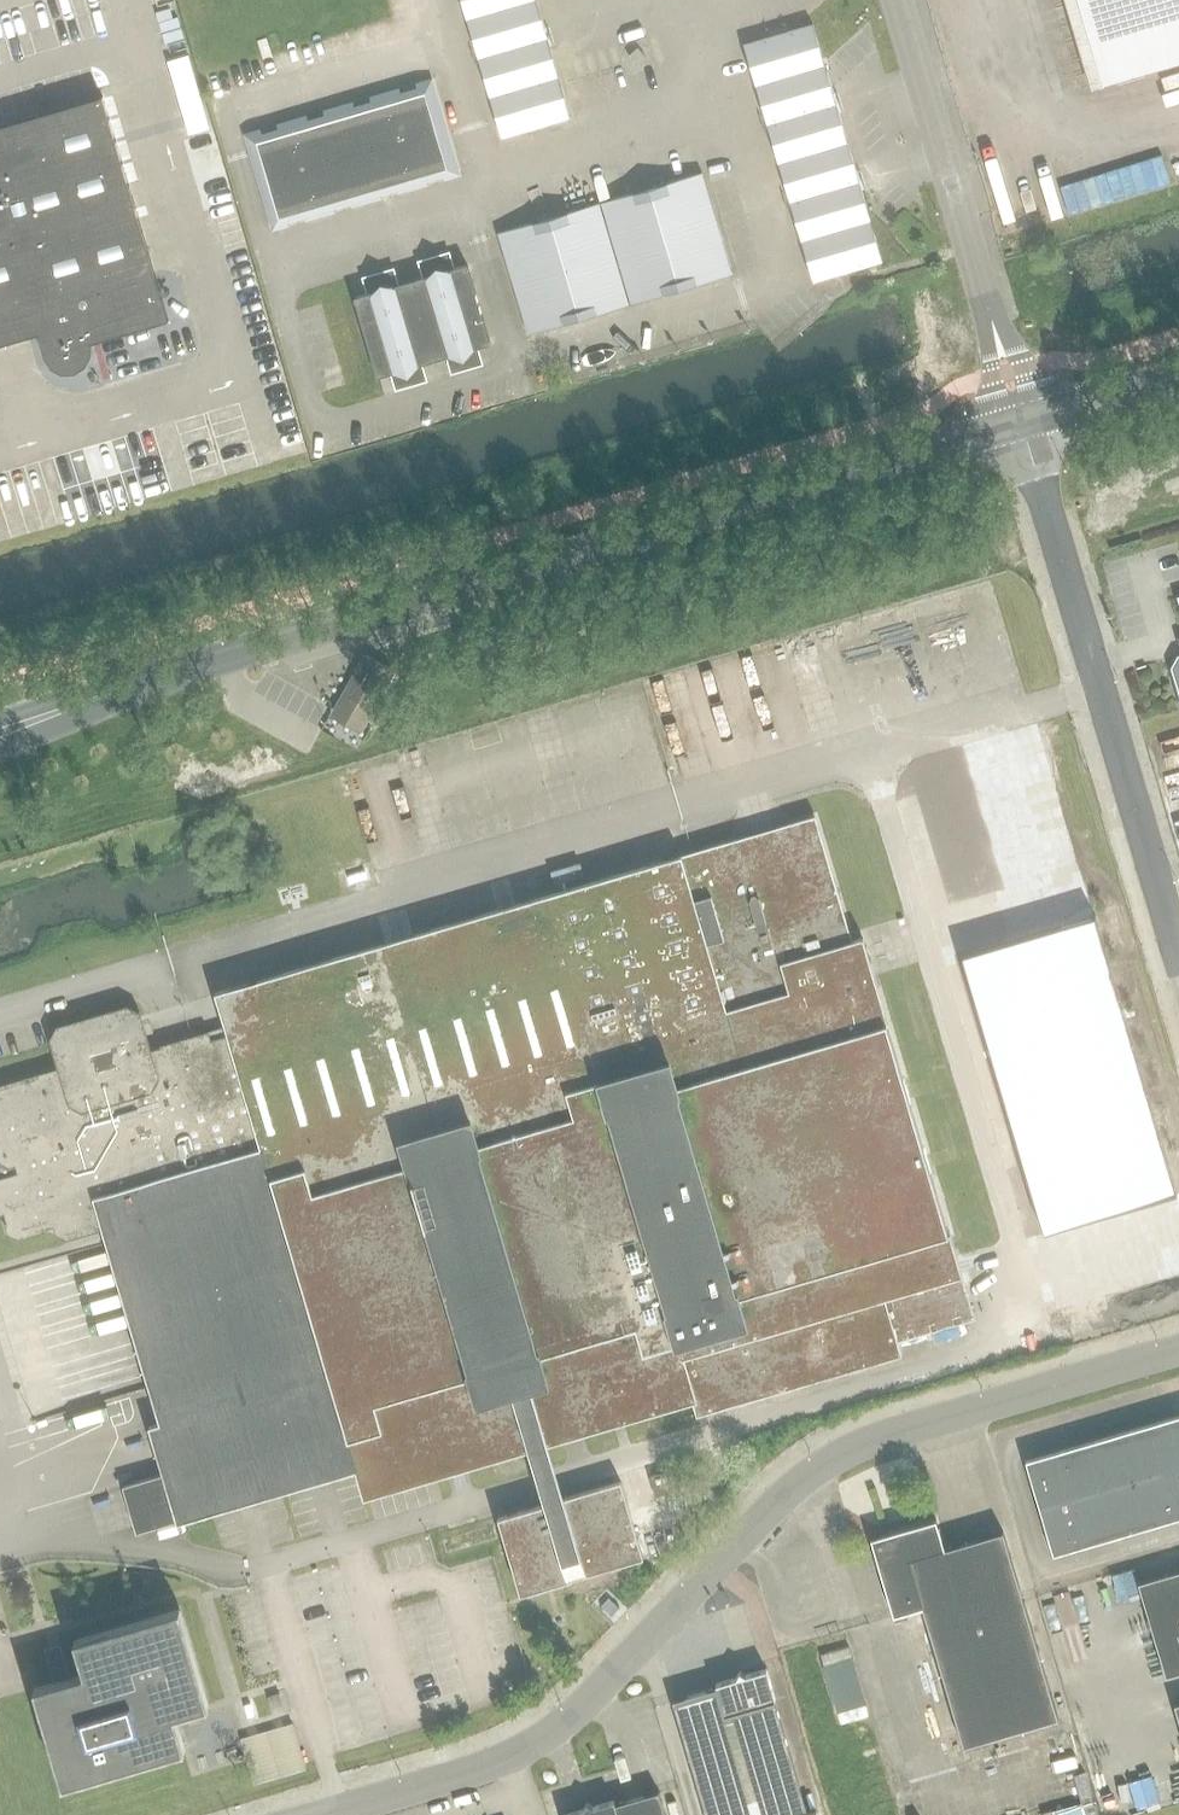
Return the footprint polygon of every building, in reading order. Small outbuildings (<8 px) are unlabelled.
[(467,18),(501,8),(530,0),(462,0),(467,18)] [(467,18),(478,58),(513,48),(547,38),(536,0),(530,0),(501,8),(467,18)] [(995,219),(1178,173),(1178,123),(1170,86),(1051,115),(1058,142),(1042,146),(1010,20),(970,30),(962,0),(941,0),(995,219)] [(1104,85),(1178,63),(1178,0),(1079,0),(1104,85)] [(744,45),(756,84),(790,74),(824,64),(813,24),(789,31),(778,34),(744,45)] [(478,58),(490,97),(525,87),(559,77),(547,38),(513,48),(478,58)] [(638,47),(629,55),(636,64),(646,57),(638,47)] [(189,55),(168,61),(171,72),(192,66),(189,55)] [(790,74),(756,84),(767,123),(801,113),(836,103),(824,64),(790,74)] [(490,97),(502,137),(536,127),(571,117),(559,77),(525,87),(490,97)] [(399,140),(446,126),(432,79),(385,93),(399,140)] [(399,140),(385,93),(338,107),(352,154),(399,140)] [(103,96),(103,95),(0,126),(0,345),(38,333),(46,357),(47,359),(48,362),(50,364),(52,367),(54,368),(56,370),(60,372),(62,372),(65,373),(67,373),(70,373),(74,372),(77,371),(78,371),(80,370),(83,368),(84,367),(86,365),(88,363),(89,361),(91,357),(91,355),(92,352),(92,350),(92,347),(92,345),(91,342),(169,320),(103,96)] [(801,113),(767,123),(779,162),(813,152),(847,142),(836,103),(801,113)] [(203,104),(182,110),(189,134),(210,128),(203,104)] [(352,154),(338,107),(292,120),(306,167),(352,154)] [(306,167),(292,120),(245,134),(259,181),(306,167)] [(459,173),(446,126),(399,140),(413,187),(459,173)] [(352,154),(366,201),(413,187),(399,140),(352,154)] [(779,162),(790,201),(825,191),(859,181),(847,142),(813,152),(779,162)] [(306,167),(319,215),(366,201),(352,154),(306,167)] [(259,181),(273,228),(319,215),(306,167),(259,181)] [(651,187),(600,202),(615,253),(630,304),(681,289),(731,274),(716,223),(701,172),(651,187)] [(825,191),(790,201),(802,241),(836,231),(870,220),(865,201),(859,181),(825,191)] [(550,217),(499,232),(514,283),(529,333),(580,318),(630,304),(615,253),(600,202),(550,217)] [(836,231),(802,241),(813,280),(848,270),(857,267),(882,260),(870,220),(836,231)] [(426,276),(411,281),(423,320),(451,312),(479,304),(467,264),(451,269),(444,260),(447,258),(446,257),(445,257),(444,258),(443,259),(442,260),(441,260),(440,260),(440,261),(439,261),(438,262),(437,262),(436,262),(435,263),(434,263),(433,263),(432,263),(431,263),(430,263),(429,263),(428,263),(427,263),(426,263),(425,263),(424,263),(424,264),(427,265),(426,276)] [(370,293),(355,297),(366,337),(394,329),(423,320),(411,281),(396,285),(389,276),(391,274),(390,273),(389,274),(388,275),(387,276),(386,276),(386,277),(385,277),(384,277),(383,278),(382,278),(381,279),(380,279),(379,279),(378,279),(377,280),(376,280),(375,280),(374,280),(373,280),(372,280),(371,280),(370,280),(369,279),(368,281),(371,281),(370,293)] [(423,320),(434,360),(450,355),(456,364),(454,367),(455,368),(456,367),(457,366),(458,366),(458,365),(459,365),(460,364),(461,363),(462,363),(463,362),(464,362),(465,362),(466,362),(467,361),(468,361),(469,361),(470,361),(471,361),(472,361),(473,361),(474,361),(475,361),(476,361),(477,360),(474,359),(475,348),(491,343),(479,304),(451,312),(423,320)] [(366,337),(378,377),(394,372),(401,381),(398,383),(400,384),(400,383),(401,383),(401,382),(402,382),(403,381),(404,381),(405,380),(406,380),(407,379),(408,379),(409,378),(410,378),(411,378),(412,378),(413,378),(414,377),(415,377),(416,377),(417,377),(418,377),(419,378),(420,378),(421,378),(421,376),(418,376),(419,365),(434,360),(423,320),(394,329),(366,337)] [(372,711),(394,671),(365,654),(357,669),(355,672),(359,675),(340,710),(365,724),(372,711)] [(1177,655),(1171,666),(1178,694),(1178,654),(1177,655)] [(372,711),(365,724),(370,726),(372,727),(378,715),(377,714),(372,711)] [(0,1159),(10,1163),(15,1162),(18,1172),(0,1177),(0,1211),(4,1210),(10,1231),(19,1236),(56,1225),(58,1232),(67,1237),(105,1226),(163,1423),(152,1427),(166,1472),(124,1486),(137,1532),(179,1519),(180,1519),(357,1466),(366,1494),(445,1471),(466,1464),(530,1446),(538,1472),(542,1485),(545,1497),(547,1502),(565,1497),(564,1491),(560,1480),(556,1466),(549,1440),(562,1436),(582,1431),(613,1421),(622,1419),(694,1397),(698,1411),(729,1402),(766,1391),(846,1368),(865,1362),(899,1352),(895,1338),(972,1316),(954,1254),(948,1233),(949,1233),(887,1022),(886,1022),(880,999),(869,962),(863,939),(852,943),(814,818),(675,859),(532,901),(225,991),(218,993),(228,1027),(155,1048),(150,1050),(139,1014),(127,1007),(59,1027),(52,1039),(61,1069),(0,1087),(0,1159)] [(670,845),(641,853),(645,865),(673,857),(670,845)] [(1096,915),(962,954),(1044,1233),(1178,1193),(1096,915)] [(1178,1465),(1178,1415),(1165,1419),(1178,1465)] [(1165,1419),(1130,1429),(1144,1476),(1178,1466),(1178,1465),(1165,1419)] [(1144,1476),(1130,1429),(1095,1439),(1109,1486),(1144,1476)] [(1109,1486),(1095,1439),(1060,1450),(1074,1497),(1109,1486)] [(1074,1497),(1060,1450),(1025,1460),(1039,1507),(1074,1497)] [(1144,1476),(1158,1523),(1178,1517),(1178,1466),(1144,1476)] [(656,1497),(681,1489),(675,1468),(650,1476),(656,1497)] [(1158,1523),(1144,1476),(1109,1486),(1123,1534),(1158,1523)] [(643,1557),(621,1481),(565,1497),(547,1502),(498,1517),(521,1593),(643,1557)] [(1074,1497),(1088,1544),(1123,1534),(1109,1486),(1074,1497)] [(1088,1544),(1074,1497),(1039,1507),(1053,1554),(1088,1544)] [(876,1554),(894,1615),(923,1607),(964,1746),(1058,1718),(1003,1531),(945,1548),(936,1519),(887,1533),(876,1554)] [(1138,1582),(1166,1676),(1178,1672),(1178,1570),(1138,1582)] [(72,1678),(67,1663),(62,1645),(45,1650),(54,1683),(37,1688),(65,1782),(183,1747),(173,1713),(207,1704),(179,1610),(77,1640),(87,1674),(72,1678)] [(846,1713),(874,1704),(853,1639),(825,1648),(846,1713)] [(808,1812),(775,1699),(776,1699),(767,1669),(746,1675),(740,1671),(736,1677),(716,1684),(717,1687),(673,1700),(707,1814),(798,1814),(808,1812)] [(307,1769),(305,1764),(293,1723),(241,1738),(255,1784),(307,1769)] [(659,1790),(615,1803),(614,1800),(593,1806),(587,1803),(583,1809),(563,1814),(666,1814),(659,1790)]
